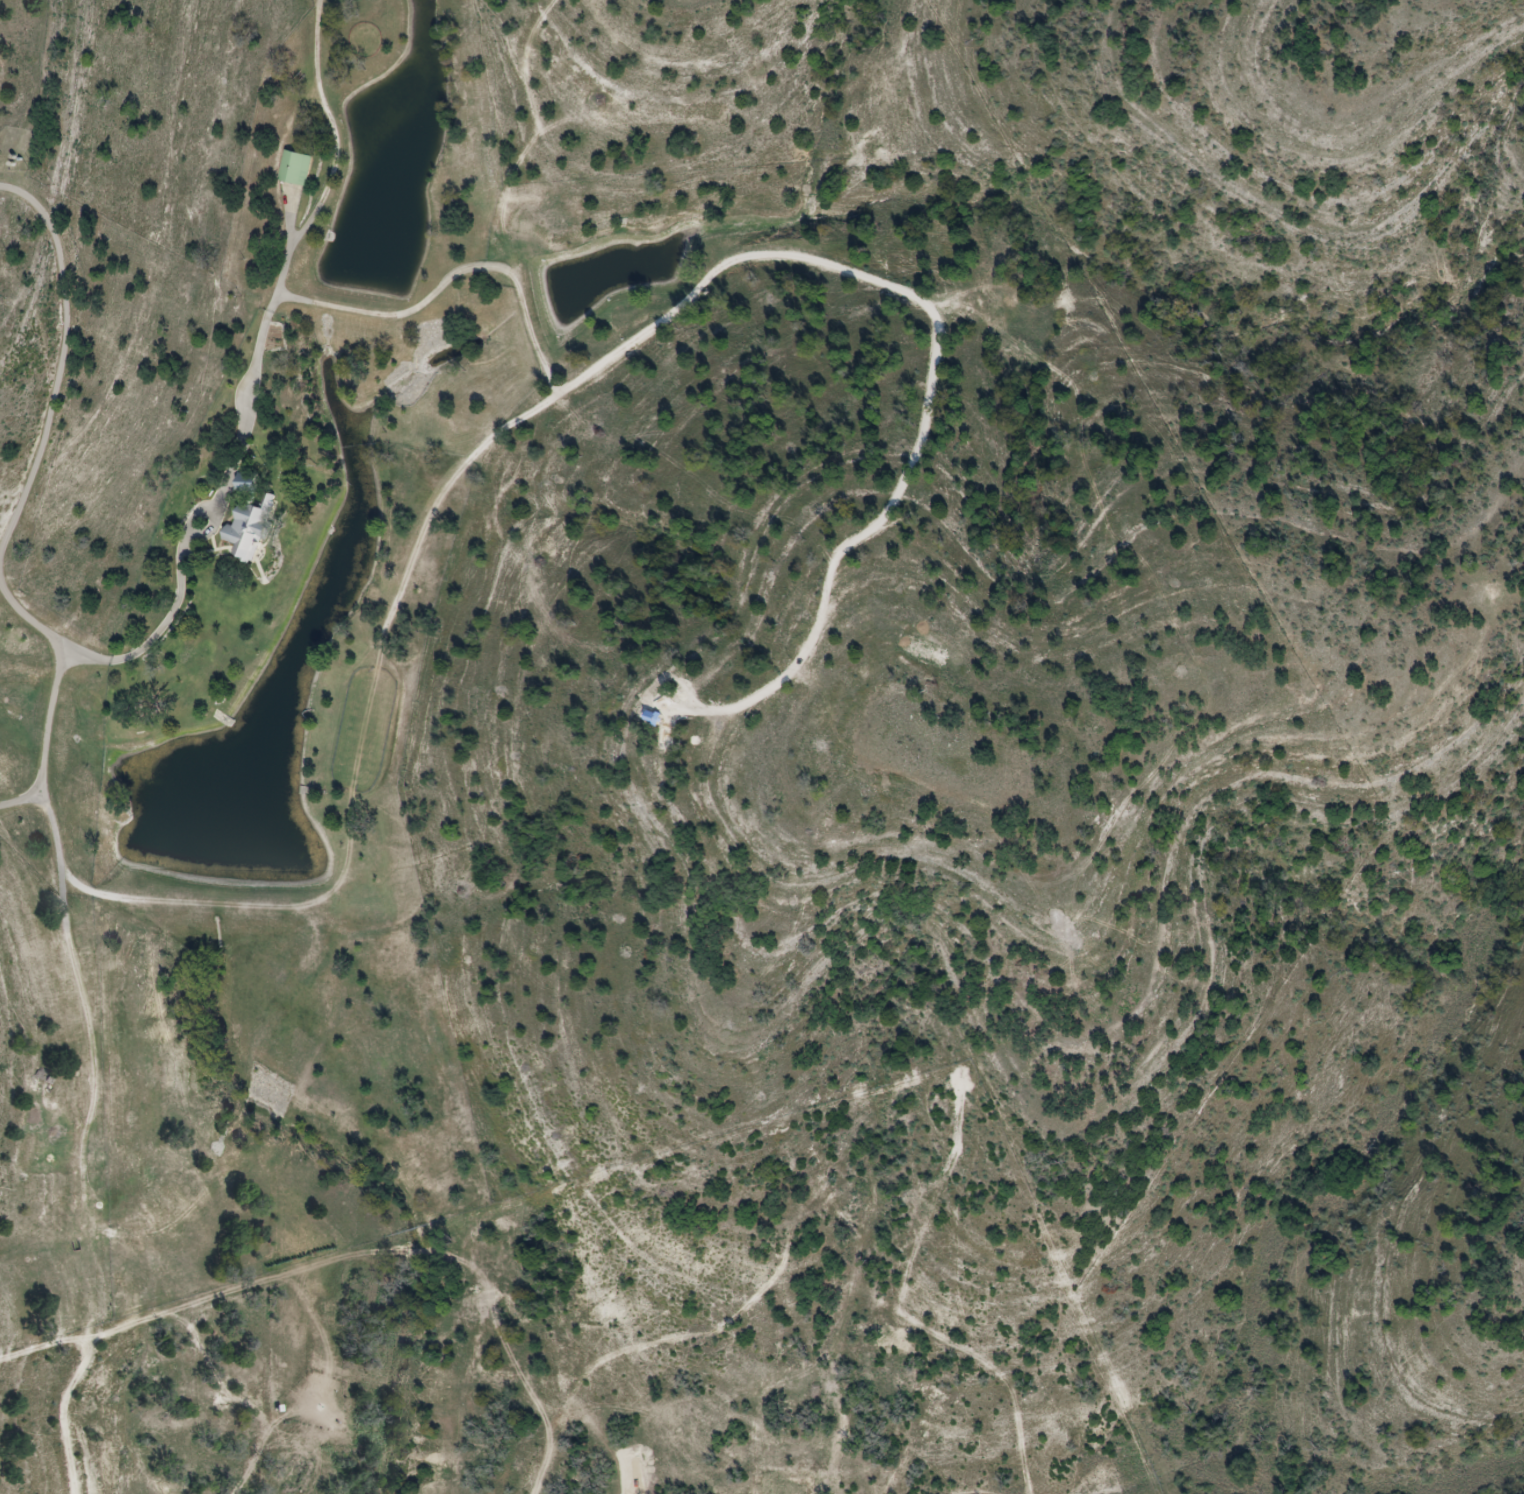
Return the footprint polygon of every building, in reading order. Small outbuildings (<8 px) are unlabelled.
[(282,179),(314,186),(321,156),(289,148),(282,179)] [(265,492),(265,473),(245,473),(245,492),(265,492)] [(229,542),(250,547),(248,554),(262,557),(275,504),(248,497),(241,527),(233,525),(229,542)]
